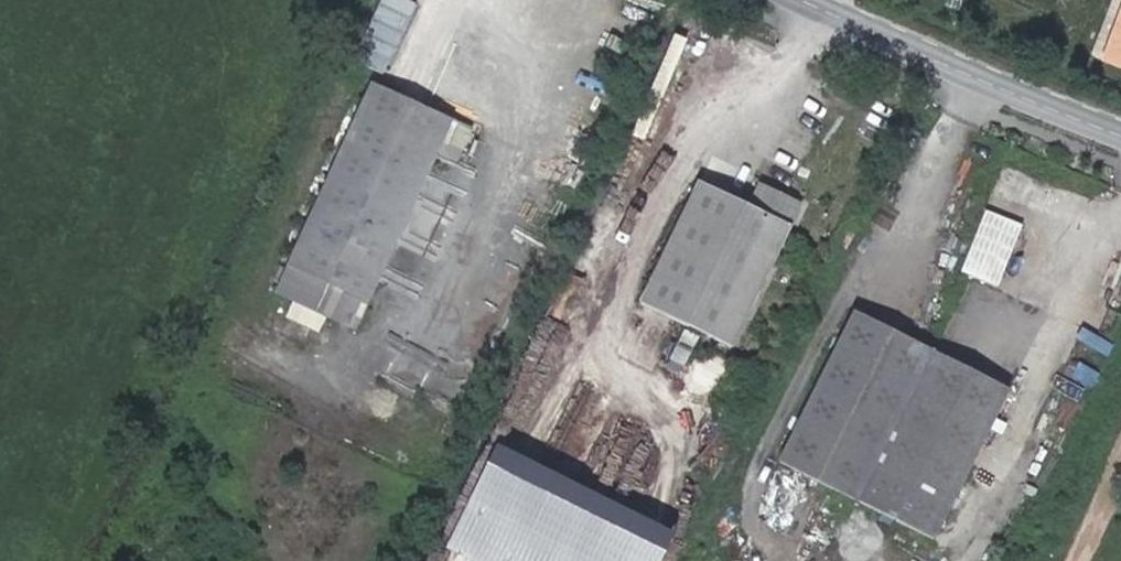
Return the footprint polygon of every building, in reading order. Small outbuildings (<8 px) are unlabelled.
[(390,0),(375,0),(366,21),(378,26),(390,0)] [(1106,62),(1120,68),(1120,22),(1106,62)] [(376,30),(364,25),(350,56),(353,58),(362,62),(376,30)] [(348,70),(380,85),(385,72),(362,62),(353,58),(348,70)] [(370,300),(436,154),(463,166),(479,133),(452,119),(376,85),(282,288),(361,325),(370,300)] [(741,339),(806,197),(766,179),(757,200),(706,177),(651,298),(741,339)] [(963,270),(1000,286),(1026,223),(988,207),(963,270)] [(795,461),(873,497),(945,347),(867,309),(795,461)] [(873,497),(950,533),(1022,384),(945,347),(873,497)] [(685,528),(502,445),(454,550),(477,560),(670,560),(685,528)]
